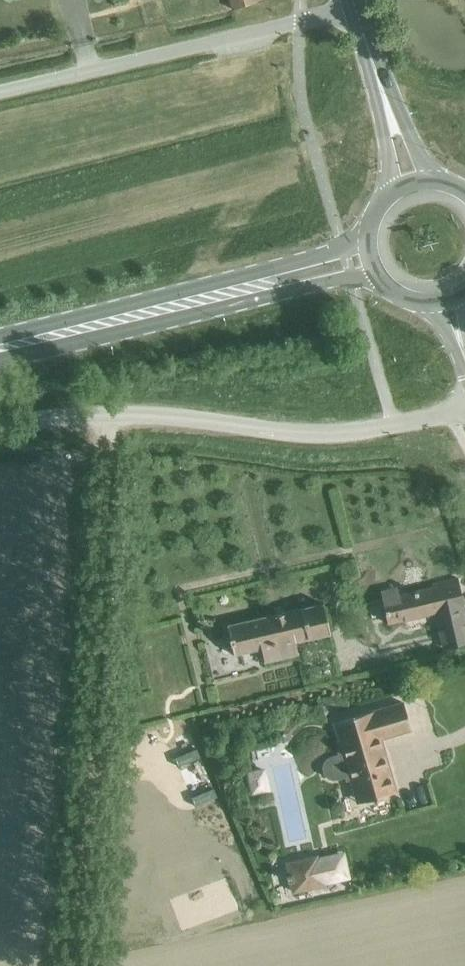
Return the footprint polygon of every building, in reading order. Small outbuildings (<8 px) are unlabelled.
[(230,9),(255,2),(255,0),(228,0),(230,9)] [(380,593),(387,624),(435,613),(443,648),(464,643),(464,632),(459,607),(463,606),(457,578),(442,581),(443,584),(399,595),(398,589),(380,593)] [(294,641),(330,633),(323,603),(226,626),(233,654),(261,648),(264,661),(297,654),(294,641)] [(335,779),(344,777),(345,780),(350,779),(350,780),(355,779),(361,801),(395,791),(380,738),(410,729),(403,702),(372,711),(333,722),(341,749),(335,750),(336,754),(329,756),(324,760),(322,765),(322,771),(325,776),(330,779),(335,779)] [(264,769),(248,772),(252,791),(268,788),(264,769)] [(288,874),(286,875),(287,881),(290,880),(292,892),(322,885),(321,881),(346,876),(341,855),(317,860),(316,856),(286,863),(288,874)]
